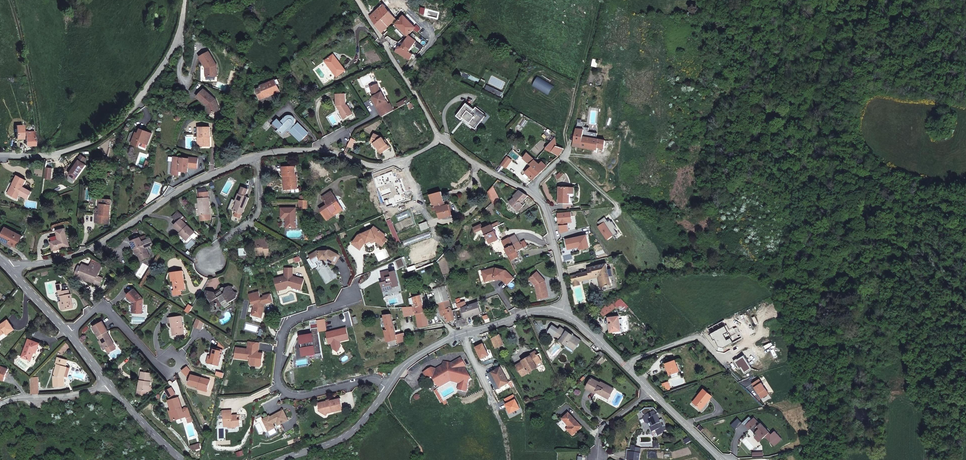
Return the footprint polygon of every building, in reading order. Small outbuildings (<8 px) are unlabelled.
[(409,34),(416,26),(414,23),(404,14),(403,15),(402,14),(397,19),(386,6),(374,18),(372,20),(383,32),(394,22),(409,34)] [(401,46),(398,52),(412,59),(415,54),(411,52),(416,41),(411,36),(409,34),(402,47),(401,46)] [(213,65),(216,64),(210,52),(199,58),(203,67),(206,66),(206,71),(203,71),(203,76),(215,76),(215,69),(213,65)] [(343,70),(333,55),(324,60),(334,75),(343,70)] [(259,98),(278,90),(277,85),(279,85),(276,79),(260,86),(260,87),(255,89),(259,98)] [(543,79),(538,89),(554,98),(560,87),(543,79)] [(376,108),(380,115),(391,108),(388,101),(386,102),(380,90),(378,91),(375,82),(368,84),(372,94),(370,95),(377,107),(376,108)] [(212,97),(202,88),(194,96),(203,105),(204,104),(206,108),(203,109),(205,114),(216,110),(213,101),(211,102),(209,99),(212,97)] [(340,112),(344,119),(352,114),(347,105),(345,104),(344,93),(335,93),(335,102),(341,110),(340,112)] [(463,119),(476,129),(484,118),(476,112),(475,114),(466,107),(458,118),(462,121),(463,119)] [(306,133),(298,125),(297,127),(295,125),(293,122),(293,121),(294,119),(294,118),(294,116),(293,115),(292,114),(291,113),(289,113),(288,113),(286,114),(280,120),(276,117),(272,121),(278,128),(277,130),(281,133),(286,127),(288,125),(292,128),(289,131),(299,140),(306,133)] [(329,114),(325,116),(330,123),(334,121),(329,114)] [(278,128),(272,121),(270,124),(274,128),(272,130),(274,132),(277,130),(278,128)] [(298,125),(306,133),(307,132),(299,124),(298,125)] [(208,136),(209,136),(209,127),(198,127),(198,137),(199,137),(199,146),(210,146),(210,140),(208,140),(208,136)] [(598,149),(605,150),(606,141),(584,137),(585,129),(576,128),(574,143),(573,145),(581,147),(581,150),(598,152),(598,149)] [(139,134),(138,137),(136,137),(135,136),(132,145),(139,148),(141,143),(147,145),(151,135),(141,130),(139,134)] [(34,145),(34,131),(26,131),(26,145),(34,145)] [(382,149),(389,145),(385,139),(383,137),(382,134),(374,131),(371,137),(375,140),(382,149)] [(382,149),(375,140),(371,137),(370,140),(374,141),(380,150),(382,149)] [(557,141),(557,138),(556,138),(556,139),(546,149),(554,154),(558,147),(557,141)] [(554,154),(559,157),(561,156),(564,150),(558,147),(554,154)] [(535,160),(526,154),(525,156),(524,159),(530,164),(535,160)] [(81,162),(70,176),(77,181),(88,166),(85,164),(88,160),(83,156),(80,161),(81,162)] [(176,170),(175,175),(180,176),(181,170),(182,171),(182,172),(188,172),(189,168),(198,168),(199,158),(189,157),(189,159),(174,157),(173,169),(176,170)] [(534,167),(541,173),(548,167),(543,163),(541,165),(535,160),(530,164),(534,167)] [(295,166),(283,167),(283,175),(286,175),(287,189),(292,188),(299,188),(298,174),(296,174),(295,166)] [(526,173),(533,180),(541,173),(534,167),(526,173)] [(561,173),(555,178),(558,181),(563,176),(561,173)] [(15,187),(10,196),(18,200),(21,195),(29,199),(33,191),(24,187),(27,181),(18,177),(13,185),(15,187)] [(238,200),(235,209),(238,210),(243,212),(249,195),(246,194),(249,187),(242,185),(240,192),(239,192),(236,199),(238,200)] [(562,187),(561,202),(571,202),(571,187),(562,187)] [(488,193),(493,202),(494,205),(499,201),(492,189),(488,193)] [(522,200),(528,194),(520,189),(515,193),(516,195),(510,201),(518,210),(525,202),(522,200)] [(327,203),(319,208),(326,219),(334,214),(332,211),(341,207),(331,190),(322,195),(327,203)] [(446,200),(443,190),(430,194),(433,204),(436,203),(437,205),(435,208),(437,210),(440,208),(442,217),(453,214),(450,203),(443,205),(442,201),(446,200)] [(213,216),(210,199),(209,199),(208,193),(201,194),(202,197),(199,197),(202,219),(206,218),(206,217),(213,216)] [(98,209),(96,222),(107,223),(108,219),(110,219),(112,199),(102,198),(101,209),(99,209),(98,209)] [(297,207),(283,207),(283,216),(287,217),(288,227),(297,227),(297,207)] [(396,233),(387,212),(384,214),(393,234),(396,233)] [(573,212),(558,213),(561,223),(562,222),(564,233),(572,231),(571,225),(570,222),(574,222),(573,212)] [(181,214),(175,220),(180,225),(177,228),(186,236),(184,238),(189,242),(196,234),(183,223),(187,219),(181,214)] [(611,218),(604,221),(606,225),(604,226),(610,239),(622,235),(619,230),(622,229),(616,221),(614,222),(611,218)] [(429,220),(421,223),(423,229),(431,226),(429,220)] [(354,242),(362,248),(366,242),(367,241),(367,242),(377,238),(382,241),(386,235),(387,233),(374,225),(372,228),(359,234),(354,242)] [(481,226),(474,229),(476,234),(483,230),(481,226)] [(501,234),(497,227),(493,228),(491,226),(483,230),(490,244),(498,240),(496,236),(501,234)] [(55,250),(59,249),(71,245),(65,227),(58,230),(60,235),(61,239),(57,240),(52,242),(55,250)] [(19,248),(24,237),(7,228),(1,239),(19,248)] [(404,239),(406,244),(433,236),(431,230),(404,239)] [(506,249),(514,245),(519,242),(514,233),(501,240),(506,249)] [(270,235),(254,236),(255,242),(259,242),(260,253),(267,252),(268,256),(272,255),(270,235)] [(377,238),(367,242),(368,244),(377,239),(384,244),(389,237),(386,235),(382,241),(377,238)] [(588,235),(568,240),(571,249),(581,246),(582,249),(592,246),(588,235)] [(145,247),(150,246),(147,238),(142,240),(145,247)] [(134,252),(137,251),(138,254),(141,262),(150,259),(148,254),(156,251),(154,244),(150,246),(145,247),(142,240),(131,244),(134,252)] [(519,242),(514,245),(517,251),(522,248),(524,247),(521,243),(520,244),(519,242)] [(510,255),(512,260),(519,256),(517,251),(514,245),(506,249),(510,255)] [(326,258),(329,258),(329,260),(335,263),(340,254),(331,249),(329,249),(329,250),(320,251),(320,250),(318,250),(310,256),(315,263),(321,259),(326,258)] [(89,269),(90,267),(83,264),(82,266),(79,275),(85,277),(84,280),(101,286),(104,278),(98,276),(99,273),(89,269)] [(609,270),(608,264),(589,268),(590,271),(591,277),(603,275),(605,285),(612,284),(611,276),(614,275),(613,269),(609,270)] [(79,265),(75,277),(84,280),(85,277),(79,275),(82,266),(79,265)] [(285,275),(274,278),(277,287),(282,289),(287,287),(288,283),(293,284),(293,286),(292,287),(301,289),(304,278),(293,275),(293,267),(285,267),(285,275)] [(394,286),(398,285),(395,270),(391,271),(390,269),(381,272),(383,279),(386,278),(387,280),(381,282),(383,290),(392,288),(390,281),(393,281),(394,286)] [(494,269),(485,272),(488,282),(493,280),(493,278),(497,278),(502,278),(508,285),(515,278),(506,269),(494,269)] [(537,270),(529,277),(536,284),(539,297),(549,295),(545,278),(537,270)] [(576,275),(577,283),(590,280),(588,271),(580,273),(581,274),(576,275)] [(590,280),(600,278),(603,286),(605,285),(603,275),(591,277),(590,271),(588,271),(590,280)] [(178,292),(182,291),(188,290),(186,273),(174,274),(175,283),(177,282),(178,292)] [(282,289),(277,287),(278,292),(288,289),(289,285),(293,286),(293,284),(288,283),(287,287),(282,289)] [(217,291),(208,290),(207,297),(210,298),(214,304),(222,306),(224,304),(226,304),(226,306),(231,303),(230,301),(237,297),(238,290),(235,290),(234,287),(235,285),(231,284),(226,287),(225,285),(217,291)] [(69,293),(63,294),(62,286),(57,287),(59,294),(60,294),(60,298),(62,298),(63,304),(65,311),(74,310),(72,296),(69,297),(69,293)] [(435,288),(438,302),(450,299),(445,286),(435,288)] [(135,313),(143,313),(144,300),(134,290),(128,296),(135,304),(135,313)] [(273,301),(271,294),(264,296),(264,297),(261,298),(259,292),(250,295),(253,304),(254,304),(255,307),(253,315),(260,317),(261,313),(264,313),(265,307),(263,307),(262,304),(264,304),(273,301)] [(416,306),(418,313),(421,328),(431,325),(427,311),(426,311),(421,295),(414,296),(415,299),(413,299),(416,306)] [(441,310),(452,307),(450,299),(438,302),(441,310)] [(482,314),(478,300),(463,305),(467,317),(468,318),(482,314)] [(615,307),(610,302),(604,307),(600,312),(605,317),(615,307)] [(418,313),(416,306),(401,307),(401,310),(406,310),(406,315),(418,313)] [(449,317),(447,319),(448,322),(456,320),(453,309),(452,307),(441,310),(443,315),(445,314),(446,315),(448,315),(449,317)] [(383,344),(397,340),(397,343),(407,340),(405,333),(396,335),(392,313),(384,314),(387,329),(385,330),(387,340),(383,341),(383,344)] [(184,334),(181,315),(167,318),(168,323),(171,323),(172,327),(174,326),(176,335),(184,334)] [(324,316),(316,317),(317,325),(325,324),(324,316)] [(467,317),(456,320),(458,328),(471,328),(468,318),(467,317)] [(609,317),(611,332),(621,331),(619,317),(609,317)] [(203,330),(206,323),(197,318),(194,326),(203,330)] [(0,329),(0,337),(1,339),(9,333),(11,335),(17,330),(10,321),(0,329)] [(93,328),(102,342),(106,349),(115,344),(108,333),(110,332),(103,322),(93,328)] [(335,328),(336,330),(326,333),(329,342),(331,341),(333,345),(337,346),(341,342),(339,339),(348,336),(345,325),(335,328)] [(547,332),(554,337),(555,335),(558,337),(557,339),(565,344),(566,343),(575,349),(581,342),(577,339),(578,337),(565,327),(564,329),(561,327),(560,328),(559,331),(551,326),(547,332)] [(720,347),(726,349),(735,344),(733,339),(729,341),(726,336),(730,334),(727,327),(712,334),(715,340),(716,340),(720,347)] [(314,337),(302,338),(305,355),(316,353),(322,352),(319,333),(313,334),(314,337)] [(505,343),(499,333),(491,337),(496,347),(505,343)] [(40,354),(44,344),(32,339),(24,357),(34,361),(37,353),(40,354)] [(260,342),(249,341),(248,349),(237,347),(235,358),(251,360),(251,362),(263,364),(264,353),(259,352),(256,352),(256,350),(259,350),(260,342)] [(219,348),(215,347),(213,357),(210,365),(220,367),(225,349),(226,343),(221,342),(219,348)] [(115,344),(106,349),(110,354),(118,349),(115,344)] [(523,360),(523,361),(517,364),(522,374),(536,367),(534,363),(541,360),(537,351),(530,354),(530,356),(523,360)] [(443,364),(440,366),(438,364),(432,362),(425,366),(429,374),(431,373),(433,372),(444,377),(452,372),(454,368),(459,370),(463,377),(460,379),(457,386),(466,389),(471,378),(474,376),(472,372),(469,372),(470,369),(469,367),(465,366),(467,363),(466,361),(467,360),(464,354),(453,359),(446,357),(444,361),(442,362),(443,364)] [(60,365),(57,376),(58,386),(68,385),(66,376),(68,367),(70,368),(72,360),(60,357),(58,365),(60,365)] [(665,364),(666,366),(669,375),(671,374),(679,371),(675,360),(665,364)] [(499,365),(491,370),(499,384),(507,379),(499,365)] [(12,370),(0,366),(0,376),(0,377),(0,378),(8,381),(12,370)] [(443,381),(452,376),(460,379),(463,377),(459,370),(454,368),(452,372),(444,377),(433,372),(431,373),(433,377),(443,381)] [(495,386),(499,384),(491,370),(487,372),(495,386)] [(142,378),(140,378),(139,382),(139,388),(141,389),(141,395),(147,395),(147,389),(149,389),(151,372),(142,371),(142,378)] [(213,380),(194,375),(192,385),(201,388),(210,390),(213,380)] [(33,379),(33,389),(42,388),(41,378),(34,378),(33,379)] [(759,378),(751,382),(762,400),(769,395),(759,378)] [(601,403),(605,398),(606,400),(611,395),(602,385),(600,387),(592,380),(584,388),(592,396),(593,395),(595,393),(598,397),(596,398),(601,403)] [(439,382),(436,384),(443,396),(446,394),(439,382)] [(173,385),(166,390),(169,395),(177,391),(173,385)] [(705,401),(710,395),(702,388),(691,401),(697,406),(703,400),(705,401)] [(189,410),(186,410),(184,405),(180,395),(171,398),(176,407),(173,408),(177,418),(189,412),(192,419),(196,417),(191,409),(189,410)] [(329,411),(333,409),(334,410),(344,408),(341,397),(331,400),(331,399),(321,401),(323,407),(320,410),(327,414),(328,412),(329,412),(329,411)] [(289,419),(284,409),(274,415),(275,416),(271,418),(271,416),(270,415),(263,420),(270,431),(276,427),(274,423),(277,421),(279,425),(289,419)] [(659,413),(653,409),(645,412),(643,416),(645,416),(644,419),(645,423),(648,424),(650,423),(651,426),(649,427),(651,432),(655,430),(657,436),(662,434),(662,433),(666,431),(664,427),(665,427),(663,422),(660,423),(657,416),(659,413)] [(226,426),(230,426),(238,426),(242,426),(241,415),(233,415),(233,410),(224,410),(224,416),(225,416),(226,426)] [(568,413),(562,419),(568,426),(566,428),(571,435),(581,427),(568,413)] [(752,415),(744,422),(753,431),(754,429),(756,431),(752,435),(757,440),(763,433),(772,443),(780,436),(773,428),(769,432),(759,421),(757,422),(752,415)] [(643,449),(639,448),(640,447),(635,446),(633,453),(631,453),(630,459),(642,459),(643,449)]
